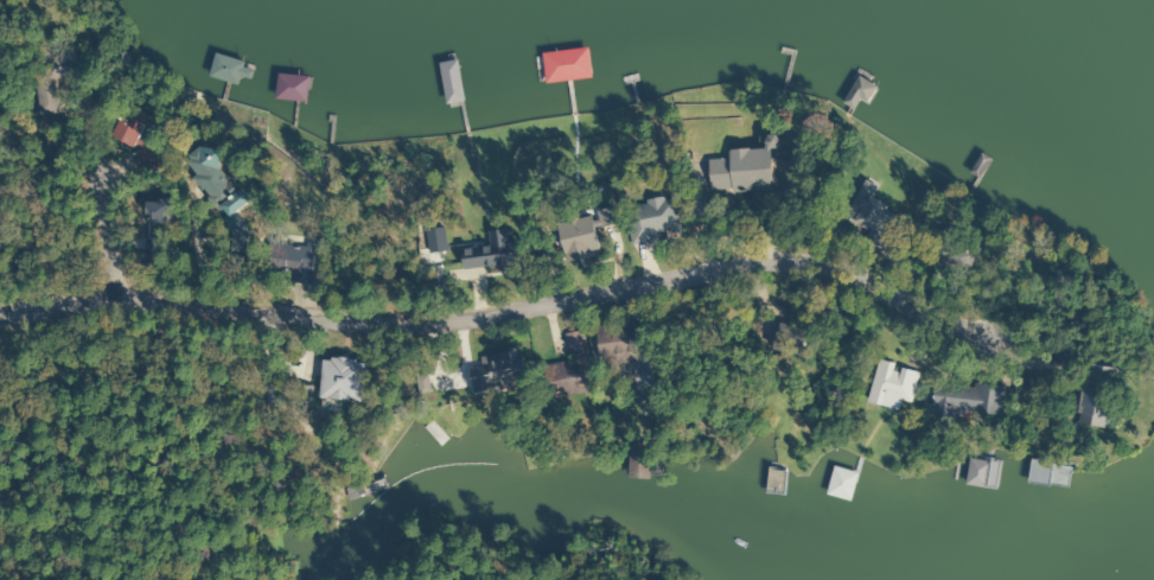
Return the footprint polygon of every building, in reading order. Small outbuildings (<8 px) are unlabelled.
[(567,80),(564,51),(551,52),(554,81),(567,80)] [(240,76),(245,78),(249,66),(213,54),(206,76),(237,86),(240,76)] [(105,136),(128,148),(140,123),(117,111),(105,136)] [(705,159),(705,191),(773,191),(773,136),(761,136),(760,149),(725,149),(725,159),(705,159)] [(226,219),(246,201),(198,143),(177,161),(226,219)] [(863,241),(877,251),(899,217),(857,191),(841,216),(868,233),(863,241)] [(628,243),(678,237),(673,199),(624,205),(628,243)] [(613,224),(612,210),(597,211),(598,225),(613,224)] [(564,262),(598,254),(589,215),(554,224),(564,262)] [(315,246),(268,242),(266,271),(292,273),(291,284),(311,286),(315,246)] [(594,327),(598,366),(636,362),(632,323),(594,327)] [(799,356),(805,330),(776,323),(769,348),(799,356)] [(540,366),(545,399),(592,392),(583,331),(563,334),(567,362),(540,366)] [(477,358),(479,370),(466,373),(471,397),(522,387),(515,350),(477,358)] [(361,360),(318,357),(315,399),(358,401),(361,360)] [(917,371),(874,361),(865,404),(897,411),(898,403),(910,405),(917,371)] [(1110,368),(1086,364),(1078,414),(1102,417),(1110,368)] [(1002,388),(932,382),(929,409),(999,416),(1002,388)] [(1067,487),(1069,464),(1026,461),(1024,484),(1067,487)]
